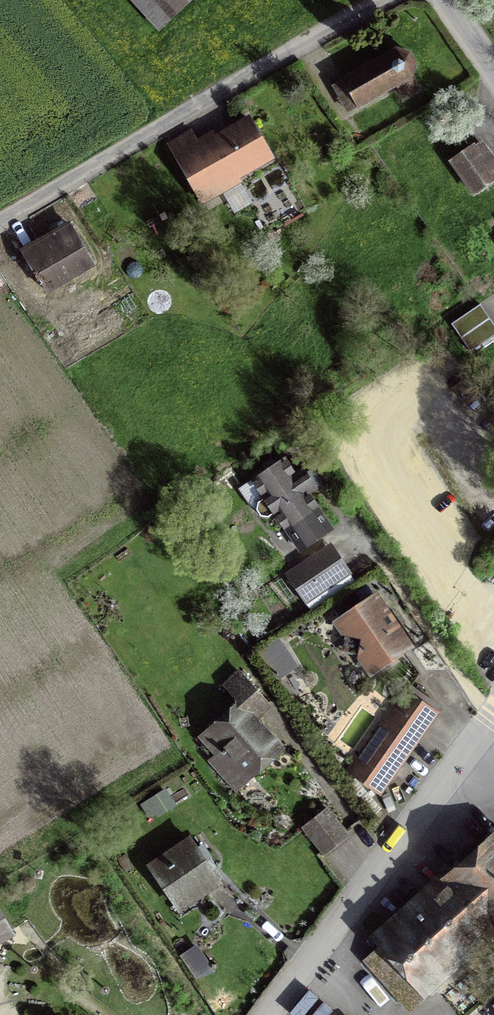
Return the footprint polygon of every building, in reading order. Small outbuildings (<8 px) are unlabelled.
[(164,34),(203,0),(134,0),(164,34)] [(351,92),(359,107),(397,86),(403,96),(418,88),(413,77),(415,64),(409,53),(397,49),(343,79),(351,92)] [(349,112),(359,107),(351,92),(343,79),(334,84),(349,112)] [(198,134),(174,147),(203,198),(275,157),(252,117),(204,144),(198,134)] [(473,148),(453,161),(476,193),(493,181),(493,177),(473,148)] [(68,223),(24,248),(48,291),(93,266),(68,223)] [(478,305),(452,322),(470,350),(493,334),(493,329),(478,305)] [(285,460),(254,481),(265,498),(258,503),(257,509),(261,516),(268,517),(275,512),(300,550),(332,528),(308,493),(315,488),(302,469),(295,475),(285,460)] [(334,544),(290,575),(309,603),(353,573),(334,544)] [(375,596),(338,622),(346,634),(363,638),(360,655),(371,673),(410,646),(375,596)] [(360,655),(363,638),(346,634),(343,652),(360,655)] [(436,714),(407,692),(351,771),(380,793),(436,714)] [(236,704),(199,739),(243,787),(281,752),(236,704)] [(173,805),(163,790),(145,802),(155,817),(173,805)] [(326,853),(349,834),(330,811),(307,829),(326,853)] [(193,839),(153,866),(183,912),(224,885),(193,839)] [(365,960),(410,1011),(431,992),(421,981),(485,924),(493,934),(493,932),(493,843),(448,884),(449,885),(365,960)] [(12,930),(0,910),(0,937),(12,930)] [(198,979),(213,969),(197,944),(181,954),(198,979)]
